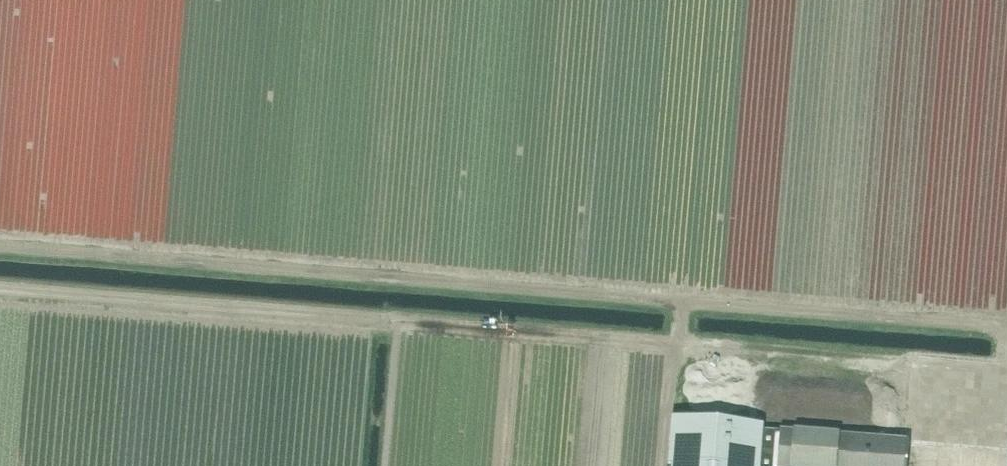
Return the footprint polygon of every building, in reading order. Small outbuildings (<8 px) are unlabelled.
[(780,433),(676,425),(672,465),(906,465),(907,444),(780,433)]
